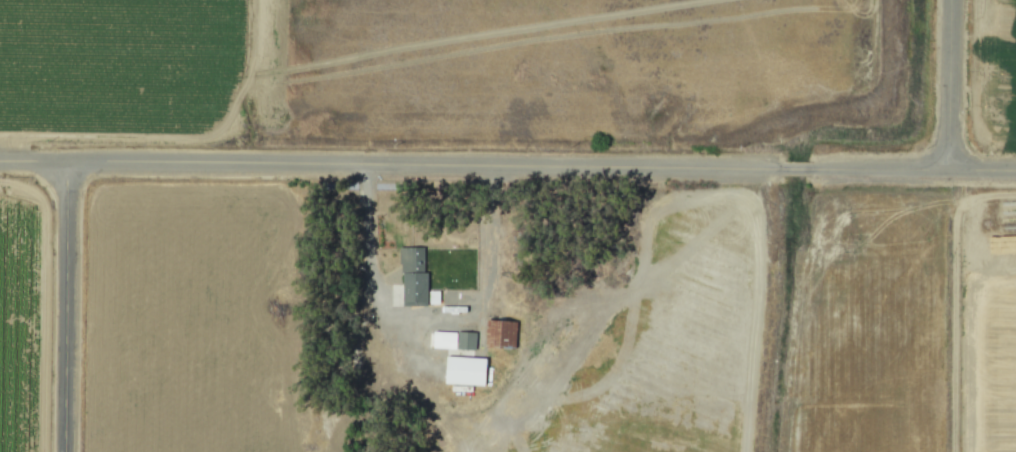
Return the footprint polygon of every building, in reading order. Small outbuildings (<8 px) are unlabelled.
[(413,299),(413,304),(427,305),(428,274),(409,274),(408,293),(407,293),(407,298),(413,299)] [(486,346),(518,347),(519,321),(487,320),(486,346)] [(489,385),(490,359),(475,359),(476,333),(435,331),(434,348),(449,349),(447,384),(489,385)]
